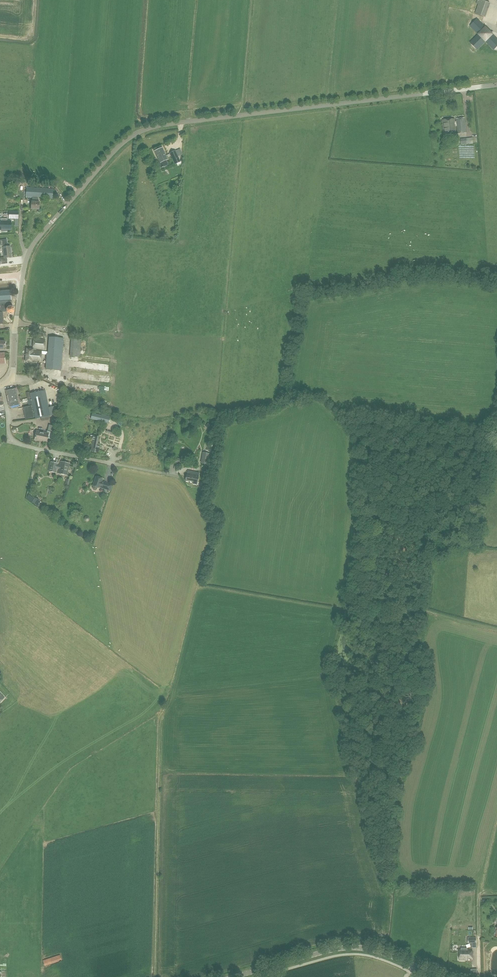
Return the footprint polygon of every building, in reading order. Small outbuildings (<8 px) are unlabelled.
[(482,14),(474,19),(480,28),(471,34),(476,42),(485,37),(491,46),(496,42),(496,36),(482,14)] [(455,126),(457,126),(457,134),(466,133),(465,118),(442,120),(443,135),(456,134),(455,126)] [(154,151),(159,162),(158,163),(160,168),(168,165),(166,160),(167,159),(162,148),(154,151)] [(170,153),(175,164),(180,161),(175,151),(170,153)] [(26,187),(26,197),(33,197),(32,202),(31,202),(31,209),(39,209),(40,202),(38,202),(38,198),(52,198),(53,189),(26,187)] [(0,230),(0,231),(1,231),(1,228),(9,228),(9,221),(6,221),(6,219),(1,219),(1,221),(0,221),(0,230)] [(0,257),(0,259),(1,264),(8,264),(7,258),(11,257),(10,246),(7,246),(6,239),(0,240),(0,241),(1,246),(3,245),(4,257),(0,257)] [(3,324),(3,312),(6,312),(6,313),(8,314),(10,315),(12,314),(13,314),(14,312),(15,312),(14,310),(14,309),(12,306),(11,301),(10,290),(0,291),(0,324),(3,324)] [(46,369),(61,370),(63,338),(49,337),(48,355),(47,355),(46,369)] [(40,362),(41,350),(36,350),(36,349),(44,350),(45,339),(34,338),(33,349),(27,348),(25,361),(32,362),(32,361),(40,362)] [(78,339),(71,338),(70,356),(80,357),(81,342),(80,342),(81,339),(78,339)] [(6,390),(9,404),(10,407),(20,405),(20,402),(23,401),(22,398),(21,398),(21,396),(18,396),(16,388),(6,390)] [(30,393),(33,405),(36,419),(50,415),(47,399),(45,390),(41,391),(30,393)] [(23,407),(25,419),(34,417),(31,406),(23,407)] [(92,412),(91,419),(108,423),(110,416),(92,412)] [(47,431),(47,430),(46,433),(36,431),(34,440),(39,441),(39,440),(47,441),(47,439),(51,439),(53,432),(54,426),(49,425),(47,431)] [(108,426),(106,433),(113,435),(115,429),(108,426)] [(92,443),(91,443),(91,447),(92,447),(91,451),(98,452),(99,444),(97,444),(99,437),(91,435),(89,441),(92,441),(92,443)] [(202,463),(207,464),(208,464),(210,453),(202,452),(201,463),(202,463)] [(61,461),(60,465),(57,465),(58,463),(51,462),(49,471),(56,473),(57,468),(59,469),(58,473),(67,475),(70,463),(61,461)] [(193,484),(197,485),(199,475),(190,474),(190,473),(187,472),(187,475),(186,475),(185,481),(193,482),(193,484)] [(103,479),(96,476),(92,488),(93,490),(95,490),(97,489),(98,487),(100,488),(100,487),(110,490),(112,485),(102,481),(103,479)] [(35,498),(32,502),(37,506),(40,501),(35,498)] [(472,959),(472,950),(459,949),(459,960),(465,960),(465,959),(472,959)] [(43,960),(45,966),(62,960),(60,954),(43,960)]
